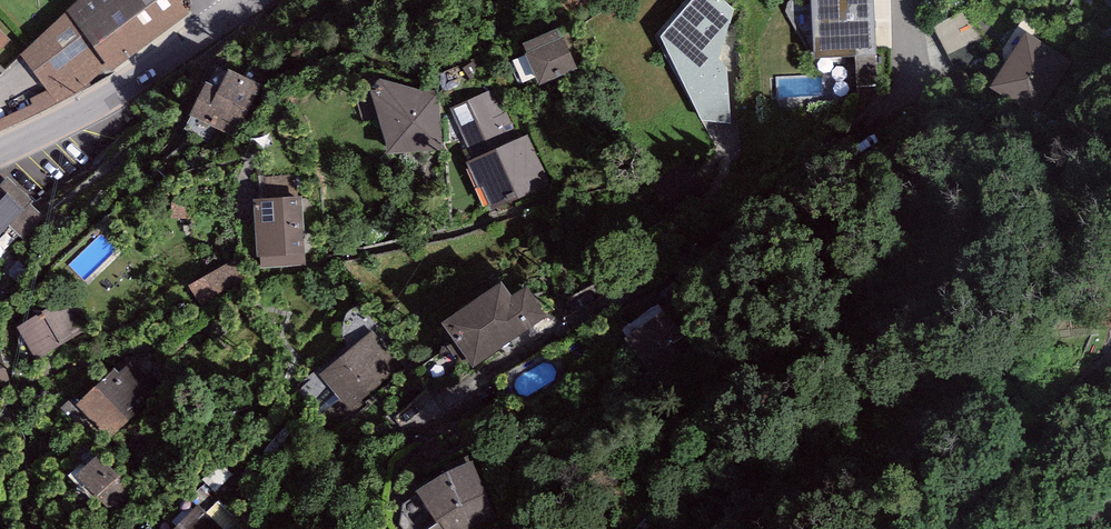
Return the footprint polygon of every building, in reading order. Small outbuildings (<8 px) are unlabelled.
[(67,14),(20,54),(56,103),(90,82),(107,67),(110,71),(189,14),(178,0),(81,0),(67,14)] [(659,36),(703,121),(732,124),(728,68),(720,55),(735,10),(722,0),(690,0),(659,36)] [(816,58),(857,56),(858,84),(878,82),(873,0),(812,0),(816,58)] [(970,13),(939,29),(953,54),(983,37),(970,13)] [(560,27),(523,43),(541,86),(578,70),(560,27)] [(11,42),(0,31),(0,53),(11,42)] [(1065,63),(1027,39),(997,87),(1035,111),(1065,63)] [(218,88),(205,82),(189,116),(235,137),(261,84),(228,68),(218,88)] [(440,94),(380,79),(370,92),(388,154),(443,149),(440,94)] [(496,86),(450,108),(474,159),(520,138),(496,86)] [(529,134),(520,138),(474,159),(469,161),(492,212),(552,185),(529,134)] [(9,226),(25,241),(46,219),(29,204),(32,201),(7,177),(0,185),(0,236),(9,226)] [(306,266),(305,254),(302,196),(253,199),(256,256),(261,256),(261,268),(306,266)] [(237,257),(188,286),(201,308),(250,278),(237,257)] [(501,281),(441,323),(473,368),(547,316),(526,286),(512,296),(501,281)] [(38,353),(39,354),(42,359),(84,333),(81,326),(63,299),(16,328),(34,356),(38,353)] [(656,308),(623,330),(660,385),(693,363),(656,308)] [(399,367),(368,332),(319,375),(349,410),(399,367)] [(10,383),(0,356),(0,387),(10,383)] [(160,389),(132,362),(120,374),(114,368),(77,405),(110,439),(160,389)] [(119,476),(98,455),(75,478),(96,499),(119,476)] [(446,478),(419,495),(437,523),(428,528),(476,528),(494,518),(470,467),(446,478)] [(197,505),(172,528),(220,528),(197,505)]
